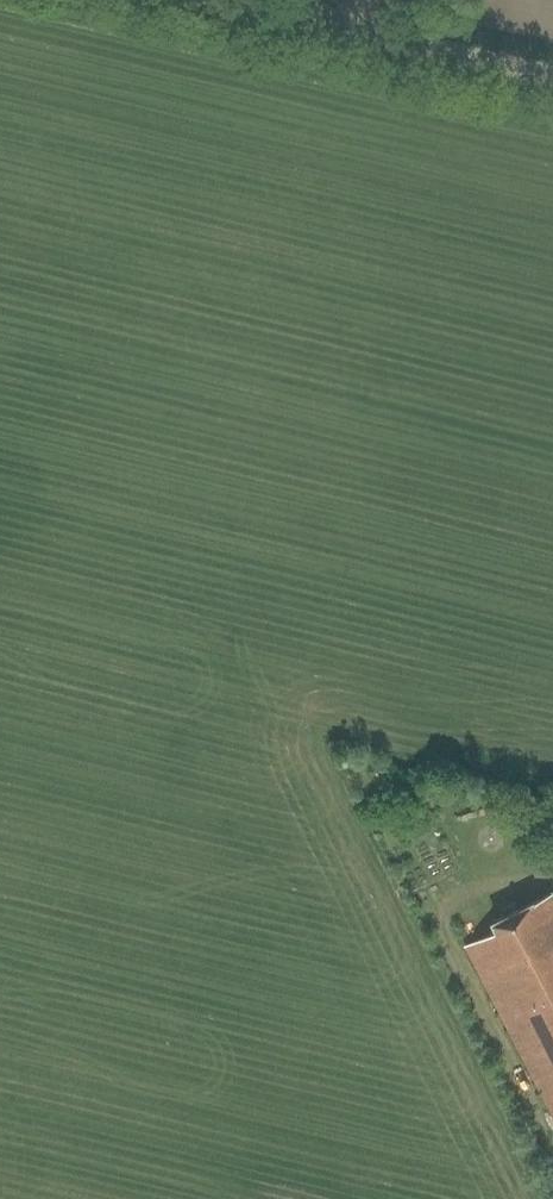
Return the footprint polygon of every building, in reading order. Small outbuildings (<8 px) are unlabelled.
[(552,890),(492,920),(498,931),(467,947),(552,1115),(552,892),(552,890)]
